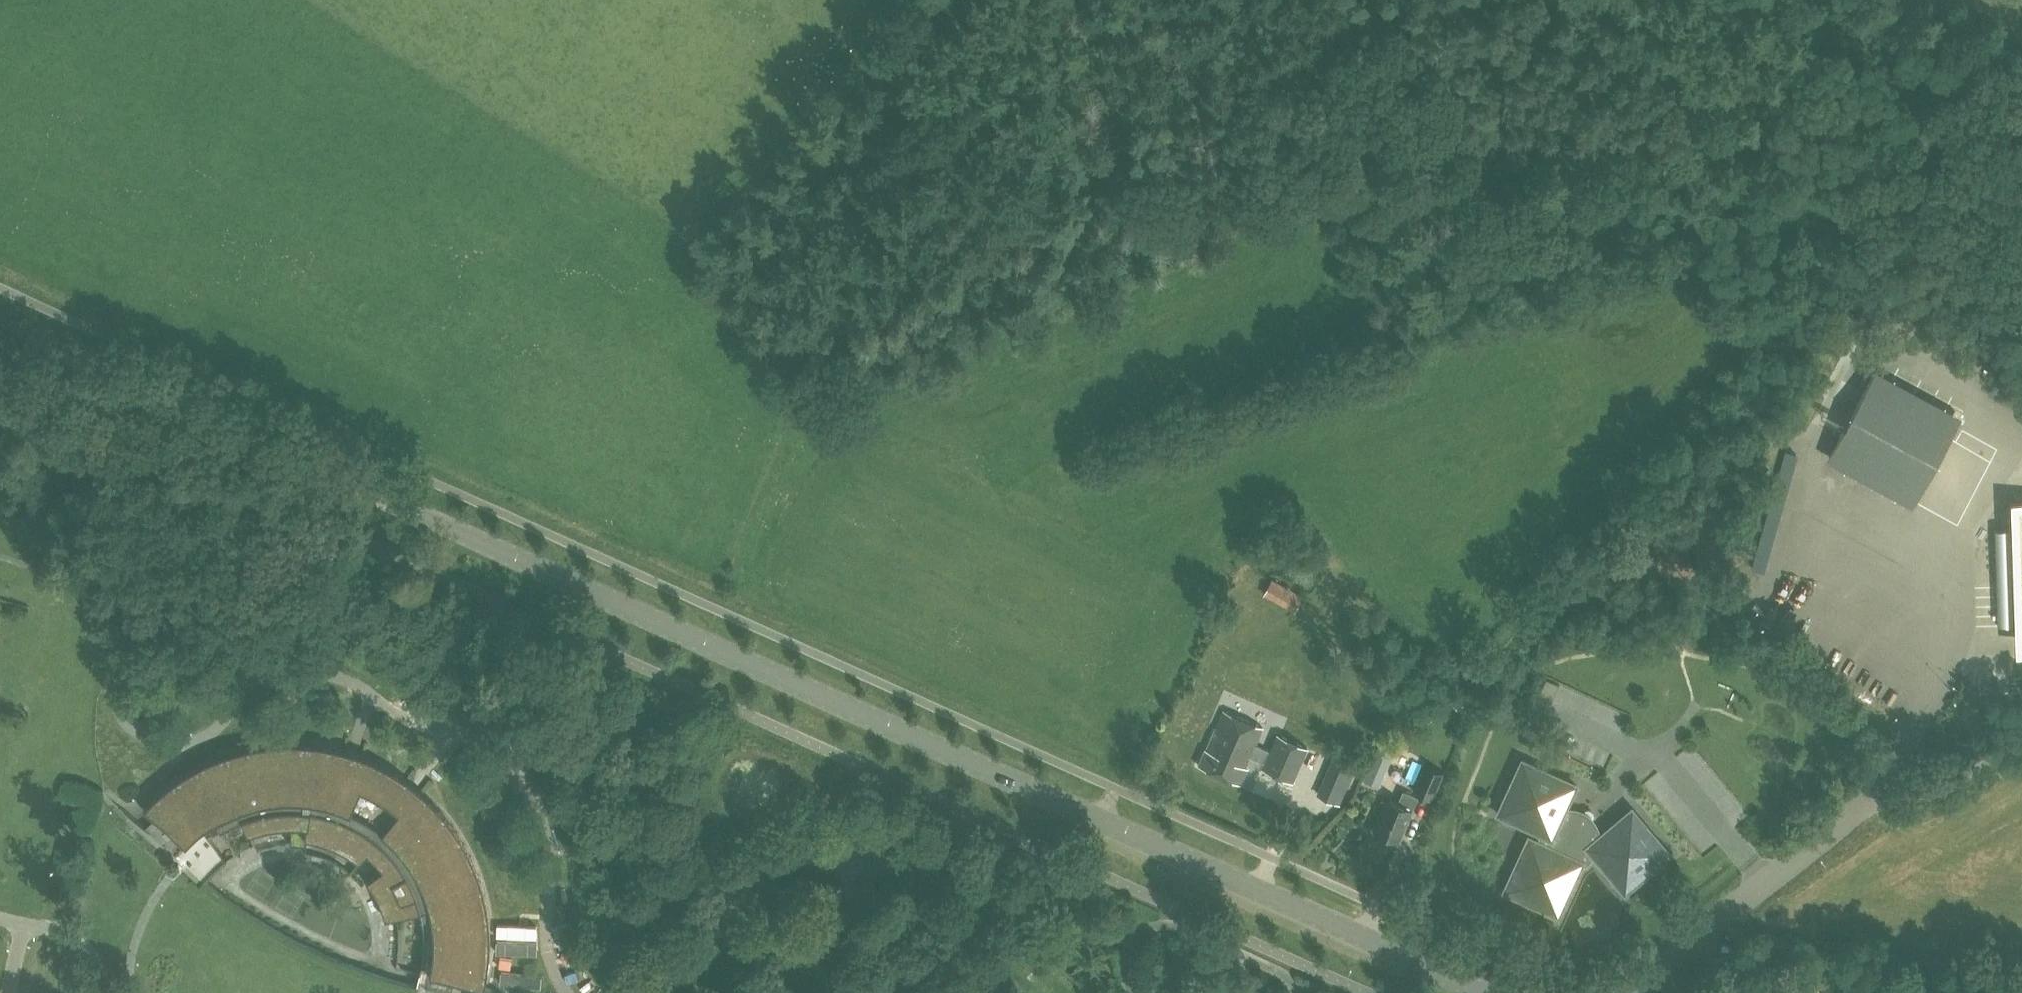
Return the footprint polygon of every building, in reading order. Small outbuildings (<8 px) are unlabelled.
[(1874,372),(1829,455),(1914,501),(1959,418),(1874,372)] [(1996,529),(1998,624),(2015,624),(2016,653),(2021,652),(2021,500),(2011,500),(2011,528),(1996,529)] [(1294,609),(1302,594),(1271,577),(1263,593),(1294,609)] [(1459,698),(1453,705),(1458,710),(1464,703),(1459,698)] [(1204,748),(1197,764),(1240,782),(1247,765),(1246,765),(1252,750),(1267,756),(1265,760),(1295,772),(1309,739),(1279,726),(1273,741),(1258,735),(1263,724),(1223,707),(1206,748),(1204,748)] [(149,802),(143,808),(171,833),(172,833),(177,837),(177,838),(214,871),(218,866),(224,860),(224,861),(229,857),(234,853),(239,850),(245,846),(251,844),(254,843),(257,850),(260,849),(266,847),(273,845),(280,844),(287,843),(290,843),(301,844),(306,844),(305,851),(311,853),(318,854),(324,856),(330,859),(336,862),(342,866),(347,870),(352,874),(357,879),(361,884),(367,879),(368,881),(373,888),(375,892),(377,895),(378,897),(379,899),(380,901),(381,904),(382,906),(383,909),(384,913),(385,917),(387,917),(386,916),(395,914),(396,919),(397,924),(397,929),(398,934),(398,939),(398,945),(397,950),(397,955),(396,960),(394,966),(484,988),(484,987),(486,980),(487,973),(488,966),(489,959),(490,952),(490,946),(490,939),(490,932),(489,918),(488,911),(487,904),(486,897),(484,891),(482,884),(480,877),(478,871),(475,864),(473,858),(470,852),(467,846),(463,840),(460,834),(456,828),(452,822),(448,817),(443,811),(439,806),(434,801),(429,796),(424,792),(419,787),(418,786),(411,794),(404,788),(410,780),(408,779),(402,775),(397,771),(391,767),(385,764),(378,761),(368,756),(362,754),(357,752),(353,761),(345,759),(347,749),(346,749),(346,748),(339,747),(333,745),(326,744),(319,743),(312,742),(305,741),(298,741),(291,741),(284,741),(278,741),(271,742),(264,743),(257,744),(250,745),(243,747),(237,749),(230,751),(224,753),(217,756),(211,758),(205,761),(198,764),(192,768),(186,771),(181,775),(175,779),(170,783),(164,788),(159,792),(154,797),(149,802)] [(1378,788),(1394,749),(1378,742),(1361,781),(1378,788)] [(1336,759),(1325,784),(1344,792),(1354,767),(1336,759)] [(1507,792),(1498,813),(1540,832),(1539,834),(1539,835),(1539,836),(1539,837),(1539,838),(1539,839),(1539,840),(1539,841),(1529,837),(1514,868),(1512,873),(1504,890),(1558,915),(1580,866),(1581,866),(1582,866),(1583,866),(1584,865),(1585,865),(1586,864),(1587,864),(1587,863),(1588,863),(1589,862),(1590,861),(1591,861),(1591,860),(1592,860),(1592,859),(1592,858),(1593,858),(1593,857),(1594,855),(1625,891),(1643,876),(1646,873),(1670,853),(1632,808),(1599,835),(1599,833),(1599,831),(1598,828),(1597,825),(1596,823),(1594,821),(1593,818),(1593,817),(1594,816),(1594,815),(1594,814),(1594,813),(1593,812),(1593,811),(1592,811),(1592,810),(1591,809),(1590,809),(1589,809),(1588,809),(1587,809),(1586,809),(1585,809),(1584,810),(1583,811),(1581,810),(1578,809),(1575,808),(1573,808),(1570,808),(1567,808),(1565,808),(1576,784),(1575,784),(1522,760),(1512,782),(1510,787),(1507,792)] [(1433,799),(1443,772),(1422,763),(1411,791),(1433,799)] [(1712,794),(1726,781),(1720,775),(1706,788),(1712,794)] [(1386,798),(1373,828),(1376,829),(1374,833),(1386,837),(1387,834),(1398,839),(1416,796),(1403,790),(1397,802),(1386,798)] [(1676,813),(1688,807),(1681,794),(1670,800),(1676,813)]
